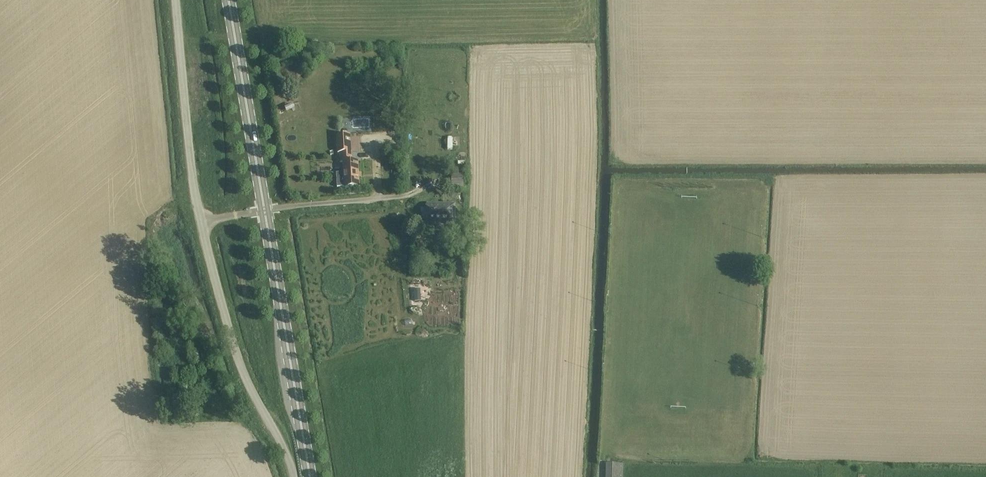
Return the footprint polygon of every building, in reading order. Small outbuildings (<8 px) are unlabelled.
[(351,152),(350,134),(337,135),(338,153),(340,153),(340,163),(344,162),(344,172),(336,173),(337,187),(345,187),(345,188),(359,187),(358,161),(348,162),(347,153),(351,152)] [(389,149),(390,157),(402,156),(402,149),(389,149)] [(464,188),(463,174),(452,174),(452,189),(464,188)] [(456,225),(455,203),(426,204),(426,225),(434,225),(434,224),(446,224),(446,225),(456,225)] [(606,464),(606,476),(623,476),(623,464),(606,464)]
